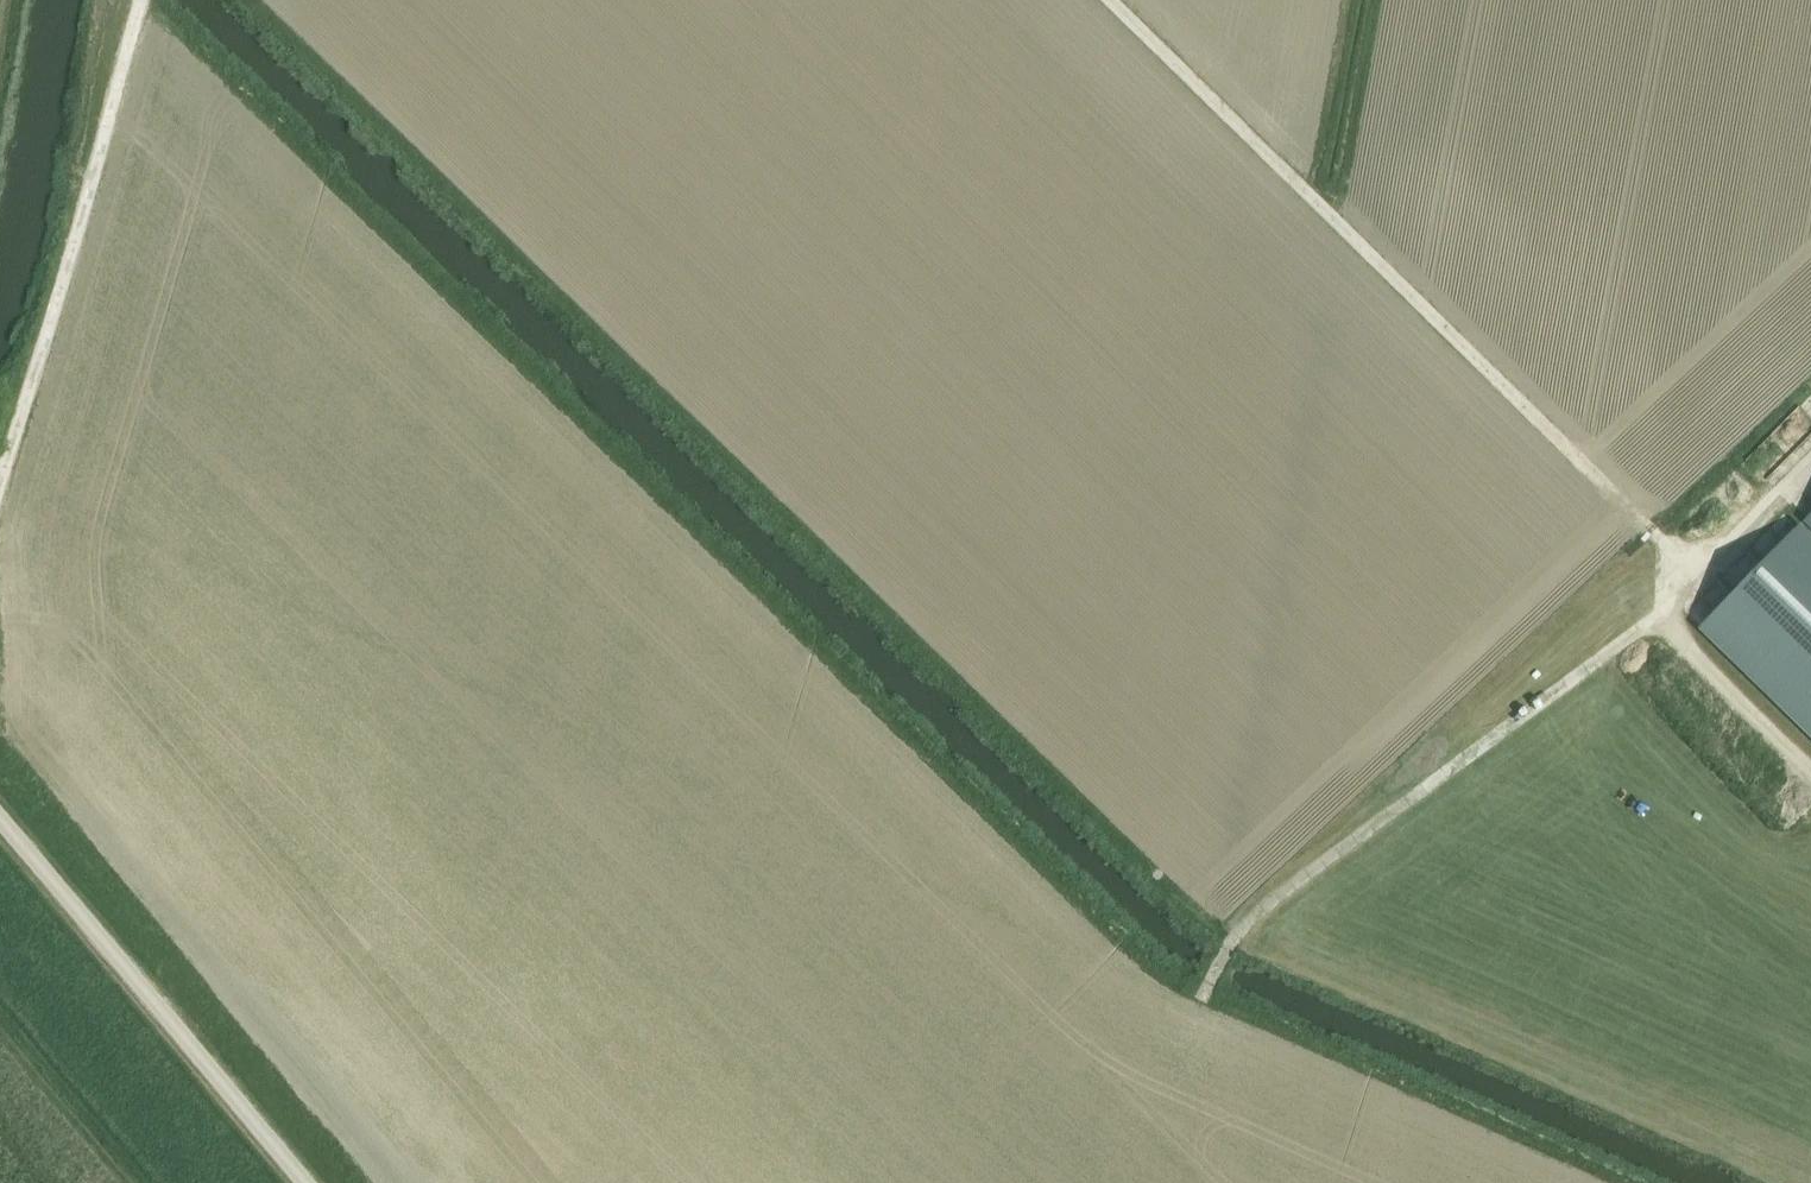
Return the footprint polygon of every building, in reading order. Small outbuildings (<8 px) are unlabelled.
[(1801,521),(1810,530),(1810,511),(1801,521)] [(1797,526),(1700,625),(1810,733),(1810,540),(1797,526)]
